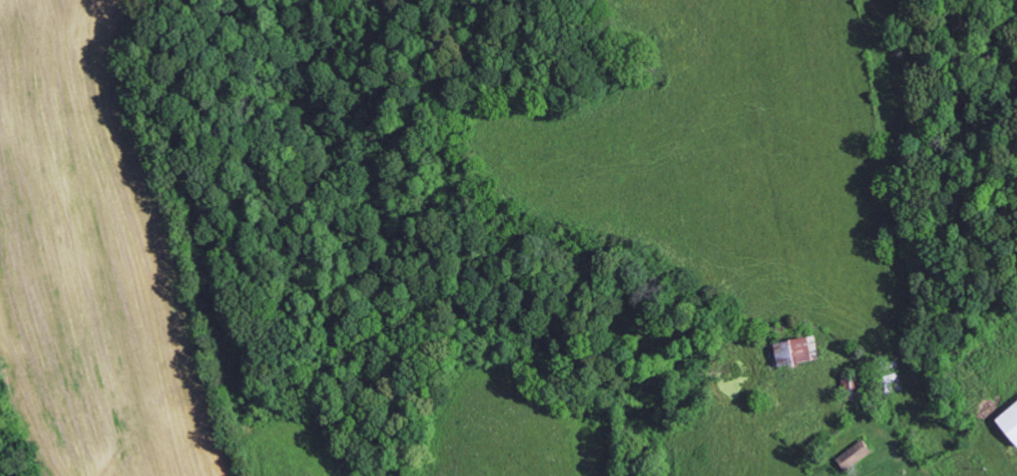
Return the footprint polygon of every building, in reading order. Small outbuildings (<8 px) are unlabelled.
[(990,419),(1013,448),(1016,444),(1016,396),(990,419)]
